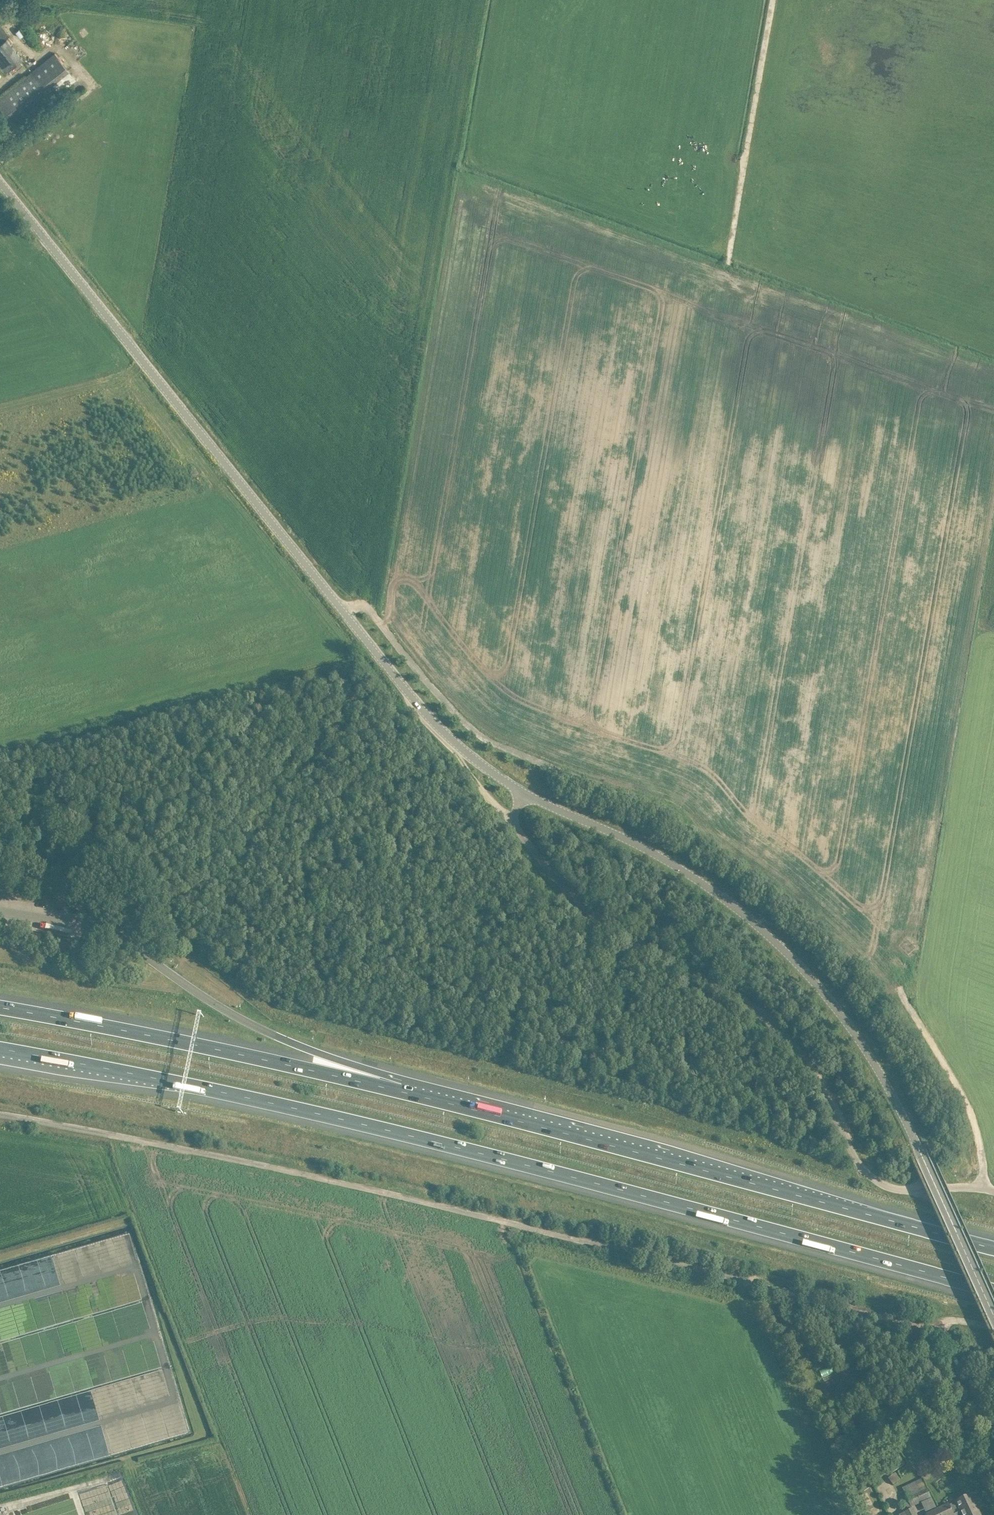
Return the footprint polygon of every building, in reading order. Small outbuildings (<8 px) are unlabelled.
[(2,43),(7,39),(8,38),(0,27),(0,41),(2,43)] [(2,43),(0,44),(0,67),(5,73),(23,59),(7,39),(2,43)] [(2,96),(0,97),(0,110),(15,128),(76,79),(55,53),(2,96)] [(911,1507),(911,1508),(931,1499),(927,1489),(925,1489),(919,1492),(907,1498),(907,1499),(911,1507)] [(961,1512),(962,1514),(980,1514),(975,1505),(977,1504),(972,1495),(950,1505),(949,1505),(927,1514),(954,1514),(961,1512)]
